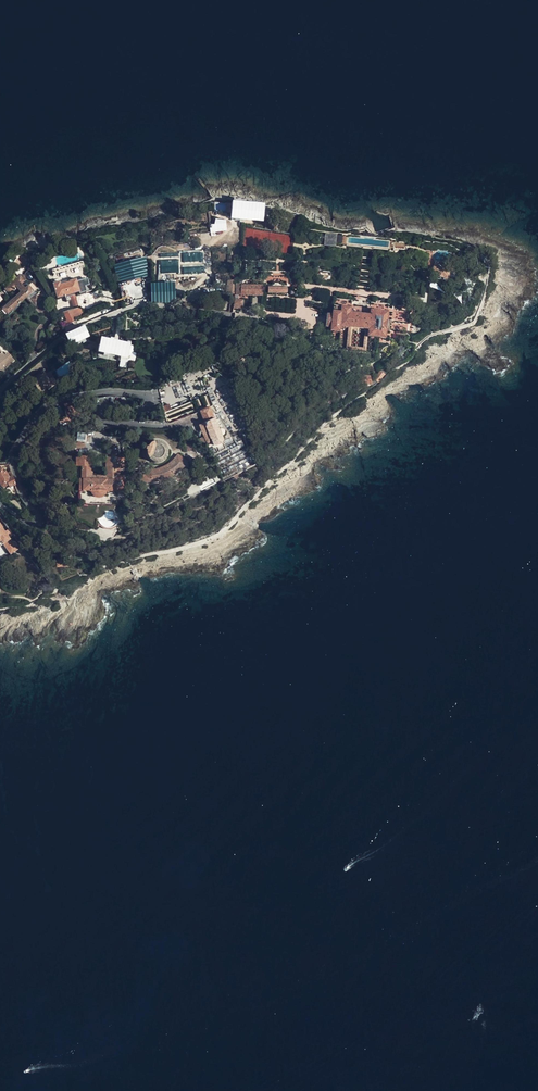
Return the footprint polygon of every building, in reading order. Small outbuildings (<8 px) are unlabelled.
[(241,201),(234,201),(233,216),(246,217),(246,215),(254,215),(255,217),(260,217),(261,206),(252,205),(252,204),(241,203),(241,201)] [(335,243),(336,235),(328,235),(327,242),(335,243)] [(121,280),(130,277),(145,273),(144,269),(136,272),(136,270),(139,269),(137,263),(122,267),(124,273),(128,272),(128,274),(120,276),(121,280)] [(449,269),(433,268),(432,278),(436,278),(436,280),(444,280),(444,279),(448,279),(449,269)] [(331,281),(332,271),(318,269),(317,279),(331,281)] [(26,299),(28,296),(30,299),(36,293),(37,294),(43,289),(40,285),(37,288),(31,281),(33,280),(35,278),(36,276),(35,274),(35,273),(33,272),(32,271),(30,270),(28,271),(26,272),(25,273),(24,275),(24,277),(25,278),(26,280),(25,280),(20,274),(16,277),(4,288),(10,294),(16,288),(19,291),(20,292),(0,311),(0,312),(5,318),(26,299)] [(1,284),(4,288),(16,277),(13,273),(1,284)] [(68,301),(73,300),(77,299),(76,293),(80,292),(81,294),(88,291),(88,292),(93,291),(92,285),(91,285),(89,279),(79,282),(78,280),(71,281),(71,282),(62,284),(61,281),(55,283),(59,297),(66,295),(68,301)] [(236,283),(238,283),(238,279),(235,279),(235,280),(228,280),(226,292),(235,293),(236,283)] [(236,283),(235,293),(235,295),(263,295),(263,284),(240,284),(240,283),(238,283),(236,283)] [(282,283),(273,283),(273,287),(268,287),(268,293),(287,293),(287,287),(282,287),(282,283)] [(167,292),(154,293),(154,295),(154,300),(167,300),(167,298),(173,298),(172,287),(166,287),(166,290),(167,292)] [(20,292),(19,291),(0,307),(0,311),(20,292)] [(30,299),(36,305),(42,300),(37,294),(36,293),(30,299)] [(28,296),(26,299),(35,308),(37,306),(36,305),(30,299),(28,296)] [(364,336),(367,336),(384,338),(384,337),(388,308),(388,305),(371,303),(371,306),(370,315),(350,312),(351,304),(351,300),(334,298),(332,315),(327,314),(326,327),(331,327),(330,331),(339,332),(340,327),(348,328),(353,329),(353,327),(364,328),(364,336)] [(234,299),(233,308),(240,308),(240,306),(242,306),(243,300),(234,299)] [(371,306),(351,304),(350,312),(370,315),(371,306)] [(395,306),(395,309),(388,308),(384,337),(391,338),(391,335),(408,337),(408,333),(411,333),(411,330),(414,330),(415,330),(415,329),(415,327),(414,327),(412,327),(414,308),(395,306)] [(75,308),(72,309),(74,314),(66,316),(63,318),(66,325),(76,320),(75,318),(84,315),(81,307),(80,307),(75,308)] [(126,330),(124,316),(117,317),(118,331),(126,330)] [(55,323),(49,326),(53,334),(55,332),(57,335),(61,333),(59,331),(63,329),(58,319),(54,321),(55,323)] [(348,328),(346,349),(365,351),(367,336),(364,336),(363,347),(351,346),(353,329),(348,328)] [(68,336),(76,355),(99,347),(99,345),(97,345),(92,347),(93,349),(86,351),(85,349),(78,351),(78,350),(77,350),(76,348),(77,347),(75,342),(86,337),(83,330),(68,336)] [(40,338),(41,346),(54,339),(51,334),(48,331),(42,331),(40,338)] [(131,349),(125,348),(125,347),(104,343),(103,348),(102,348),(101,348),(100,349),(100,351),(122,355),(121,360),(132,362),(134,361),(135,355),(130,354),(131,349)] [(64,348),(60,352),(64,357),(68,354),(64,348)] [(4,368),(14,360),(7,353),(5,355),(0,349),(0,350),(0,371),(4,368)] [(248,366),(248,364),(248,361),(247,360),(245,358),(243,358),(241,358),(239,359),(238,360),(237,362),(237,365),(238,366),(239,368),(241,369),(243,369),(245,369),(247,367),(248,366)] [(377,382),(384,374),(380,371),(376,376),(374,379),(377,382)] [(51,389),(56,384),(51,378),(50,379),(45,373),(41,377),(41,378),(34,383),(36,386),(38,389),(34,391),(38,395),(49,387),(51,389)] [(374,379),(376,376),(359,374),(358,382),(362,382),(362,383),(363,384),(365,384),(366,383),(371,383),(371,379),(374,379)] [(10,399),(5,393),(0,397),(0,403),(2,406),(10,399)] [(279,401),(279,399),(279,397),(278,395),(276,393),(274,393),(272,393),(270,394),(269,395),(268,398),(268,400),(269,402),(270,403),(272,404),(274,404),(276,404),(278,403),(279,401)] [(264,403),(265,400),(264,398),(263,396),(261,395),(259,395),(257,395),(255,396),(253,398),(253,400),(253,402),(255,404),(257,406),(259,406),(261,406),(263,404),(264,403)] [(65,416),(55,421),(61,429),(72,423),(72,420),(79,416),(76,408),(74,409),(71,401),(64,404),(66,409),(65,410),(65,416)] [(169,404),(163,407),(164,413),(171,410),(169,404)] [(219,430),(209,407),(199,411),(204,423),(198,425),(206,444),(212,442),(213,445),(217,445),(221,444),(223,439),(221,436),(223,435),(225,432),(224,430),(221,429),(219,430)] [(8,424),(13,428),(15,426),(17,428),(21,424),(19,423),(23,418),(19,414),(15,419),(16,420),(15,421),(13,419),(8,424)] [(165,459),(166,456),(167,452),(166,449),(165,446),(163,444),(160,443),(157,442),(153,443),(151,444),(148,446),(147,449),(146,452),(147,456),(149,459),(151,461),(155,463),(158,463),(162,461),(165,459)] [(185,466),(188,462),(177,454),(173,459),(168,463),(164,466),(161,467),(156,469),(150,470),(146,470),(146,475),(140,475),(140,483),(151,483),(151,481),(164,479),(164,481),(170,479),(176,475),(174,474),(184,465),(185,466)] [(124,469),(124,457),(117,457),(109,457),(108,479),(89,479),(89,457),(76,457),(75,466),(81,466),(81,479),(79,479),(79,504),(111,505),(111,502),(116,502),(116,499),(122,499),(123,491),(125,491),(125,484),(126,484),(126,476),(119,476),(119,469),(124,469)] [(92,457),(89,457),(89,479),(108,479),(109,457),(105,457),(105,475),(92,475),(92,457)] [(183,469),(185,466),(184,465),(174,474),(176,475),(183,469)] [(11,471),(7,473),(4,469),(2,470),(1,467),(0,468),(0,489),(2,488),(2,489),(8,486),(9,488),(15,484),(11,471)] [(74,513),(67,513),(67,517),(74,520),(80,525),(84,529),(89,524),(79,516),(74,513)] [(10,539),(9,538),(12,535),(8,529),(4,532),(2,528),(3,527),(0,524),(0,542),(1,541),(3,544),(5,543),(8,540),(10,539)] [(9,542),(8,540),(5,543),(7,544),(5,545),(11,554),(17,549),(15,547),(16,546),(16,544),(15,543),(12,543),(11,541),(9,542)]
